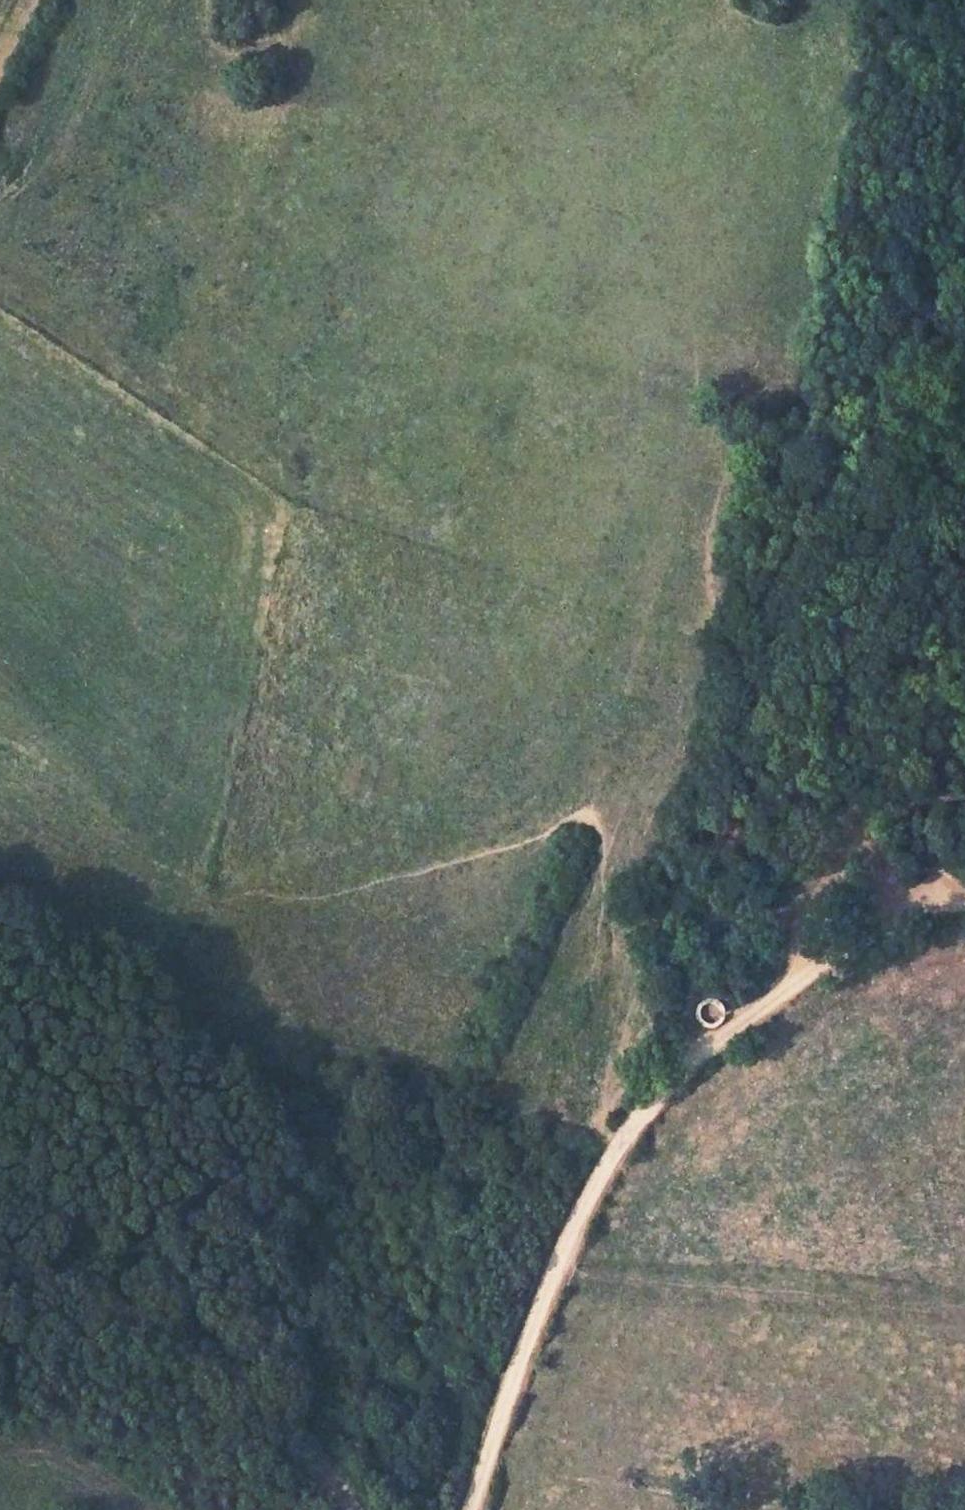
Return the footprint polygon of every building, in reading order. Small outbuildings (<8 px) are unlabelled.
[(705,1000),(699,1004),(695,1011),(696,1018),(700,1025),(707,1028),(715,1027),(721,1023),(725,1016),(724,1009),(720,1002),(713,999),(705,1000)]
